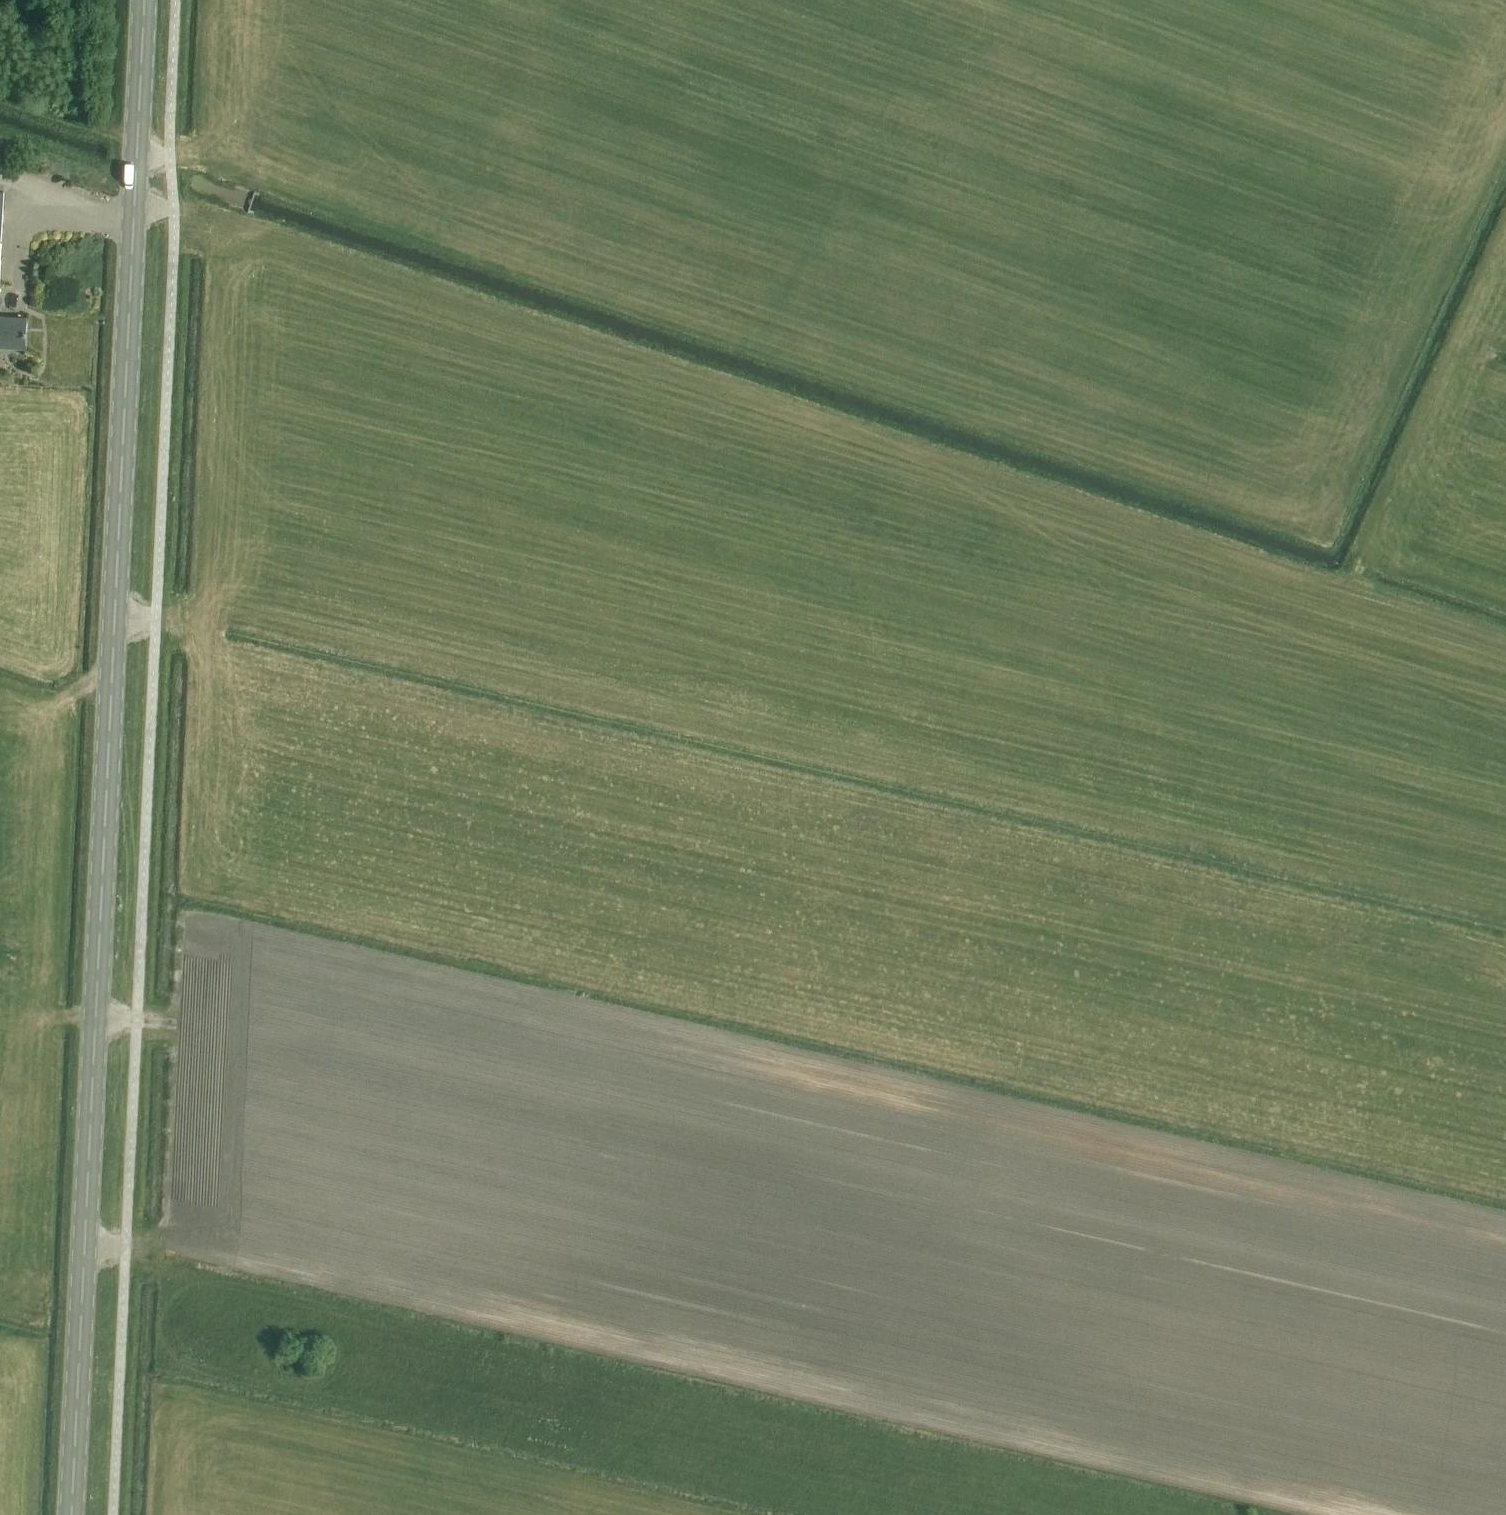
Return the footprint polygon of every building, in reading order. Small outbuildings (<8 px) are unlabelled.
[(29,319),(0,317),(6,192),(0,192),(0,349),(28,350),(29,319)]
